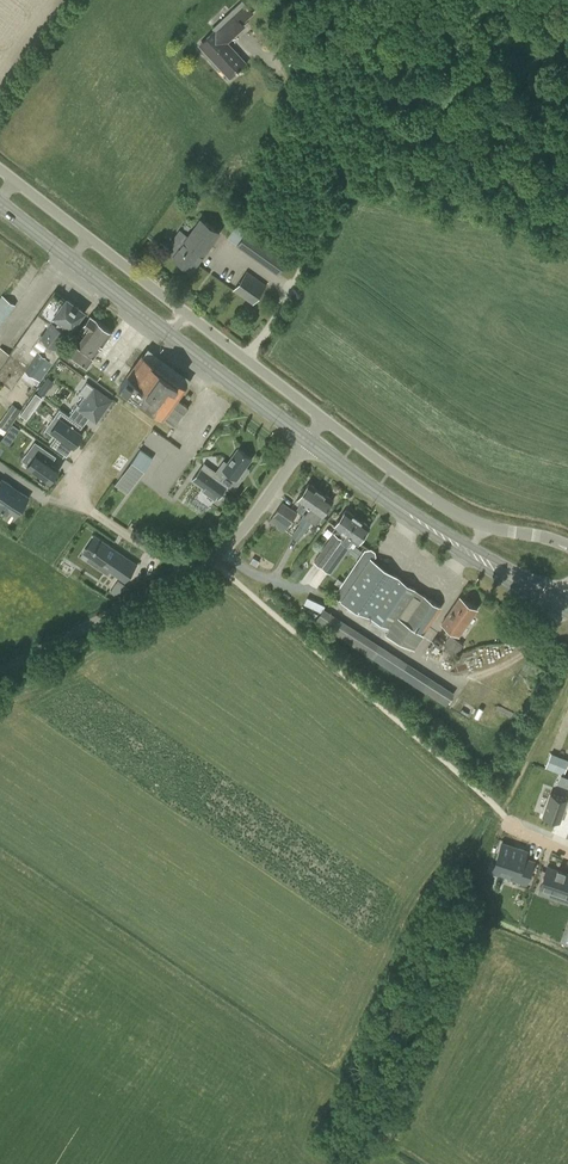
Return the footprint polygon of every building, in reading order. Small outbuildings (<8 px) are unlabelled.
[(243,0),(241,0),(229,12),(233,16),(216,31),(215,30),(200,44),(229,76),(245,61),(225,39),(241,25),(243,27),(244,25),(243,23),(255,12),(243,0)] [(280,53),(290,64),(303,54),(293,42),(280,53)] [(176,237),(167,250),(174,255),(172,257),(192,271),(219,232),(200,218),(183,241),(176,237)] [(237,244),(278,274),(288,260),(247,230),(237,244)] [(243,270),(229,289),(248,303),(262,284),(243,270)] [(0,367),(0,380),(11,388),(19,378),(22,380),(22,379),(31,385),(34,381),(37,384),(40,380),(53,362),(65,346),(60,342),(70,329),(71,329),(84,311),(66,298),(66,300),(55,292),(0,367)] [(0,297),(0,327),(16,304),(2,294),(0,297)] [(68,351),(77,358),(74,363),(77,366),(79,363),(87,369),(91,364),(88,362),(93,356),(94,357),(112,333),(111,332),(90,316),(82,326),(88,331),(77,345),(75,343),(68,351)] [(189,407),(178,398),(186,387),(143,355),(120,386),(136,398),(137,398),(163,417),(173,404),(185,413),(189,407)] [(78,404),(70,415),(83,425),(91,415),(96,419),(110,399),(87,382),(80,392),(85,395),(78,404)] [(28,403),(35,407),(42,396),(36,392),(28,403)] [(4,434),(22,410),(14,404),(0,422),(0,432),(4,434)] [(60,418),(51,430),(59,436),(52,445),(57,449),(64,439),(67,442),(70,438),(76,443),(83,434),(79,431),(83,425),(60,408),(57,412),(58,412),(55,415),(60,418)] [(7,433),(2,441),(10,447),(15,439),(7,433)] [(36,455),(28,465),(28,466),(29,465),(33,469),(34,469),(38,473),(39,473),(43,476),(43,477),(44,477),(48,480),(49,481),(50,479),(52,480),(52,479),(58,472),(58,471),(57,470),(58,468),(41,455),(46,449),(35,441),(29,450),(36,455)] [(201,468),(192,479),(205,488),(217,497),(219,498),(229,485),(234,490),(245,475),(241,472),(246,466),(252,458),(238,448),(227,463),(224,460),(216,471),(214,474),(211,471),(210,473),(209,472),(208,474),(201,468)] [(131,463),(123,473),(135,482),(143,471),(131,463)] [(7,512),(9,510),(16,515),(28,497),(20,491),(2,480),(0,478),(0,507),(7,512)] [(298,522),(300,523),(310,507),(321,491),(309,483),(298,499),(302,502),(297,509),(303,513),(304,512),(305,512),(298,522)] [(310,507),(300,523),(300,524),(292,535),(299,540),(313,519),(317,522),(321,516),(333,500),(321,491),(310,507)] [(283,502),(273,515),(288,526),(298,512),(283,502)] [(313,560),(322,567),(358,517),(346,509),(335,525),(339,528),(335,533),(334,532),(313,560)] [(358,517),(322,567),(331,573),(355,539),(358,542),(370,526),(358,517)] [(103,536),(93,551),(102,558),(100,561),(111,569),(113,566),(127,576),(138,561),(103,536)] [(359,613),(371,619),(374,614),(390,625),(386,632),(414,647),(424,633),(442,606),(373,560),(376,556),(375,551),(370,548),(366,549),(344,581),(337,577),(334,582),(340,586),(333,596),(361,610),(359,613)] [(122,584),(117,581),(110,591),(116,594),(130,587),(123,582),(122,584)] [(321,612),(315,621),(446,705),(454,692),(324,608),(325,605),(307,596),(304,603),(321,612)] [(460,597),(442,623),(459,635),(478,609),(460,597)] [(430,645),(439,648),(443,643),(435,638),(430,645)] [(552,752),(546,767),(564,775),(567,765),(567,758),(552,752)] [(551,793),(543,816),(559,822),(567,798),(551,793)] [(502,842),(495,863),(514,869),(511,877),(527,882),(534,861),(524,858),(526,851),(502,842)] [(549,890),(567,897),(567,873),(565,872),(565,870),(558,868),(557,869),(547,866),(544,875),(545,875),(541,884),(540,887),(549,890)]
